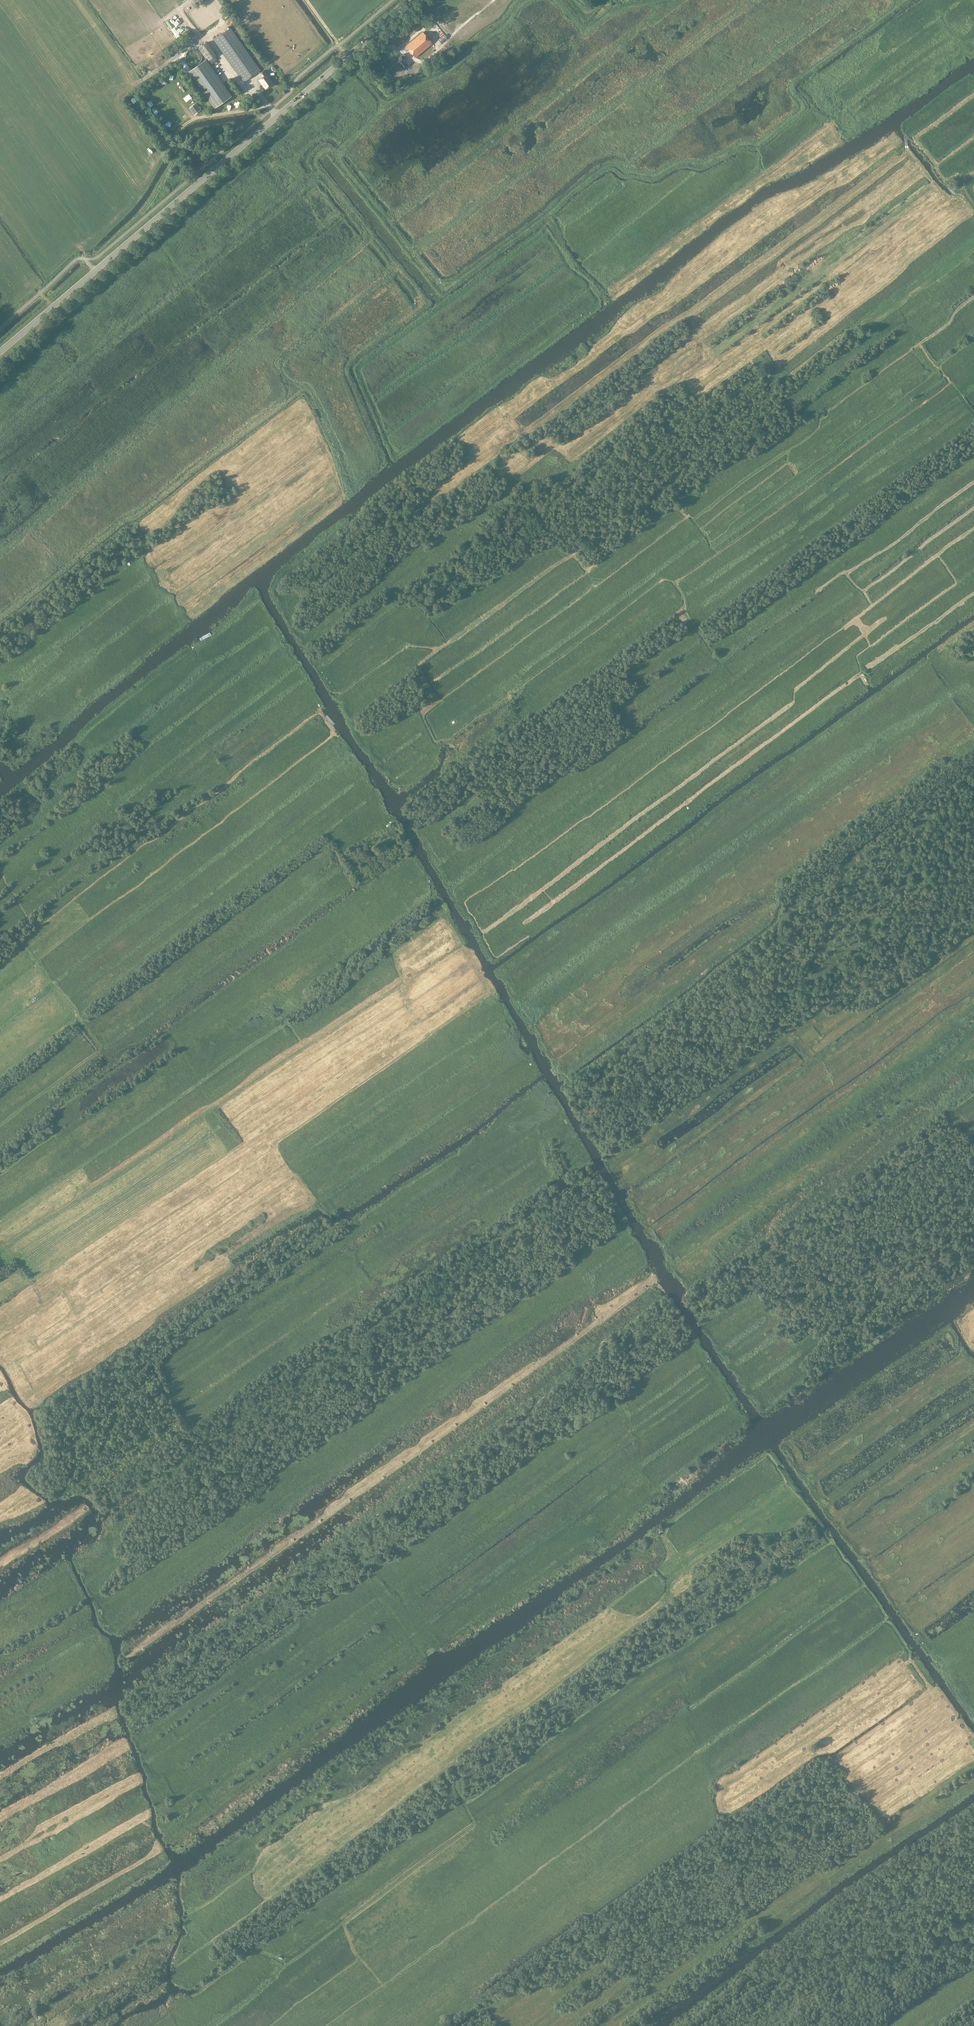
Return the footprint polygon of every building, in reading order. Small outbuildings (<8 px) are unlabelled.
[(257,73),(258,74),(261,78),(259,80),(265,89),(273,84),(268,78),(269,77),(264,70),(260,73),(259,71),(260,71),(241,44),(233,31),(234,30),(233,29),(232,27),(230,28),(214,39),(244,82),(257,73)] [(415,58),(417,56),(432,44),(422,32),(405,47),(415,58)] [(198,48),(207,62),(216,56),(206,42),(198,48)] [(186,55),(185,57),(185,59),(186,61),(187,62),(188,63),(189,64),(190,65),(191,65),(193,65),(195,65),(196,65),(197,64),(199,63),(200,62),(201,61),(201,59),(201,57),(201,56),(201,54),(200,53),(199,51),(198,51),(197,50),(195,49),(193,49),(192,49),(191,50),(189,50),(188,51),(187,53),(186,54),(186,55)] [(400,56),(394,62),(398,66),(399,65),(403,70),(408,66),(404,61),(403,59),(406,57),(403,54),(400,56)] [(205,59),(188,72),(214,109),(232,96),(205,59)] [(228,81),(223,72),(219,74),(223,83),(228,81)] [(184,96),(189,102),(193,98),(188,93),(184,96)] [(201,110),(196,103),(189,108),(194,115),(201,110)] [(945,348),(948,353),(954,350),(951,345),(945,348)]
